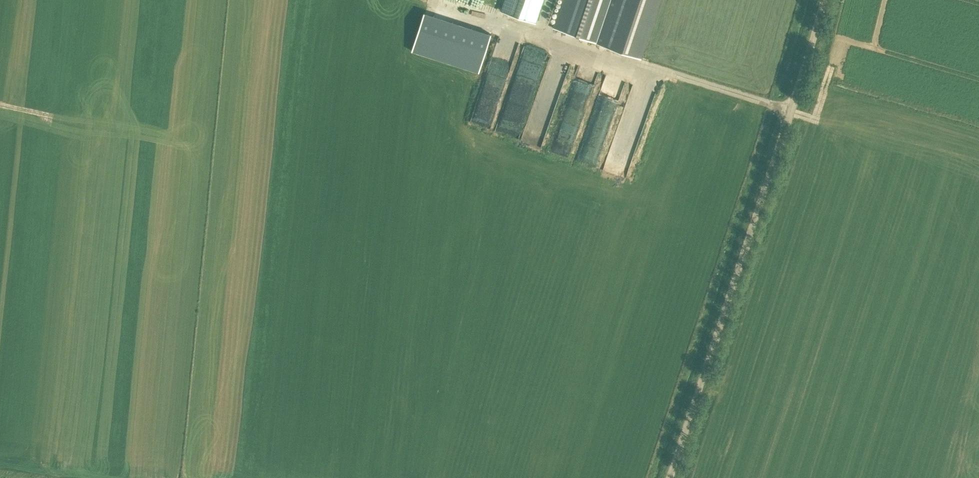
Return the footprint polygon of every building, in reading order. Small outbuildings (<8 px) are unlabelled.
[(542,0),(505,0),(502,10),(535,22),(542,0)] [(660,0),(562,0),(553,28),(641,58),(660,0)] [(557,70),(566,74),(571,63),(562,59),(557,70)] [(534,139),(544,142),(551,120),(542,117),(534,139)] [(584,161),(592,161),(592,132),(584,132),(584,161)]
